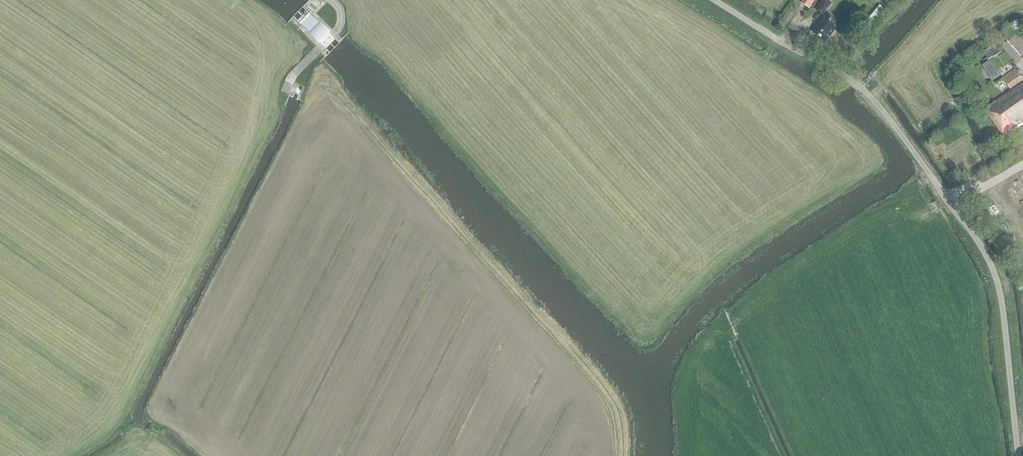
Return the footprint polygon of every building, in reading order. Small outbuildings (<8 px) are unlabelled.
[(815,0),(802,0),(800,2),(810,8),(815,0)] [(815,10),(823,16),(824,15),(825,16),(812,33),(826,43),(842,22),(828,12),(827,12),(833,3),(829,0),(823,0),(815,10)] [(885,8),(878,2),(866,17),(873,23),(885,8)] [(301,25),(300,26),(318,43),(318,42),(323,38),(323,37),(327,33),(328,32),(328,33),(328,32),(311,15),(310,16),(306,20),(305,21),(301,25)] [(1017,34),(1001,46),(1015,61),(1022,55),(1022,41),(1022,40),(1017,34)] [(988,59),(1001,52),(996,43),(983,50),(988,59)] [(998,76),(989,61),(983,65),(992,79),(998,76)] [(1010,89),(1022,80),(1015,69),(1003,78),(1010,89)] [(985,109),(1004,137),(1022,124),(1022,84),(985,109)]
